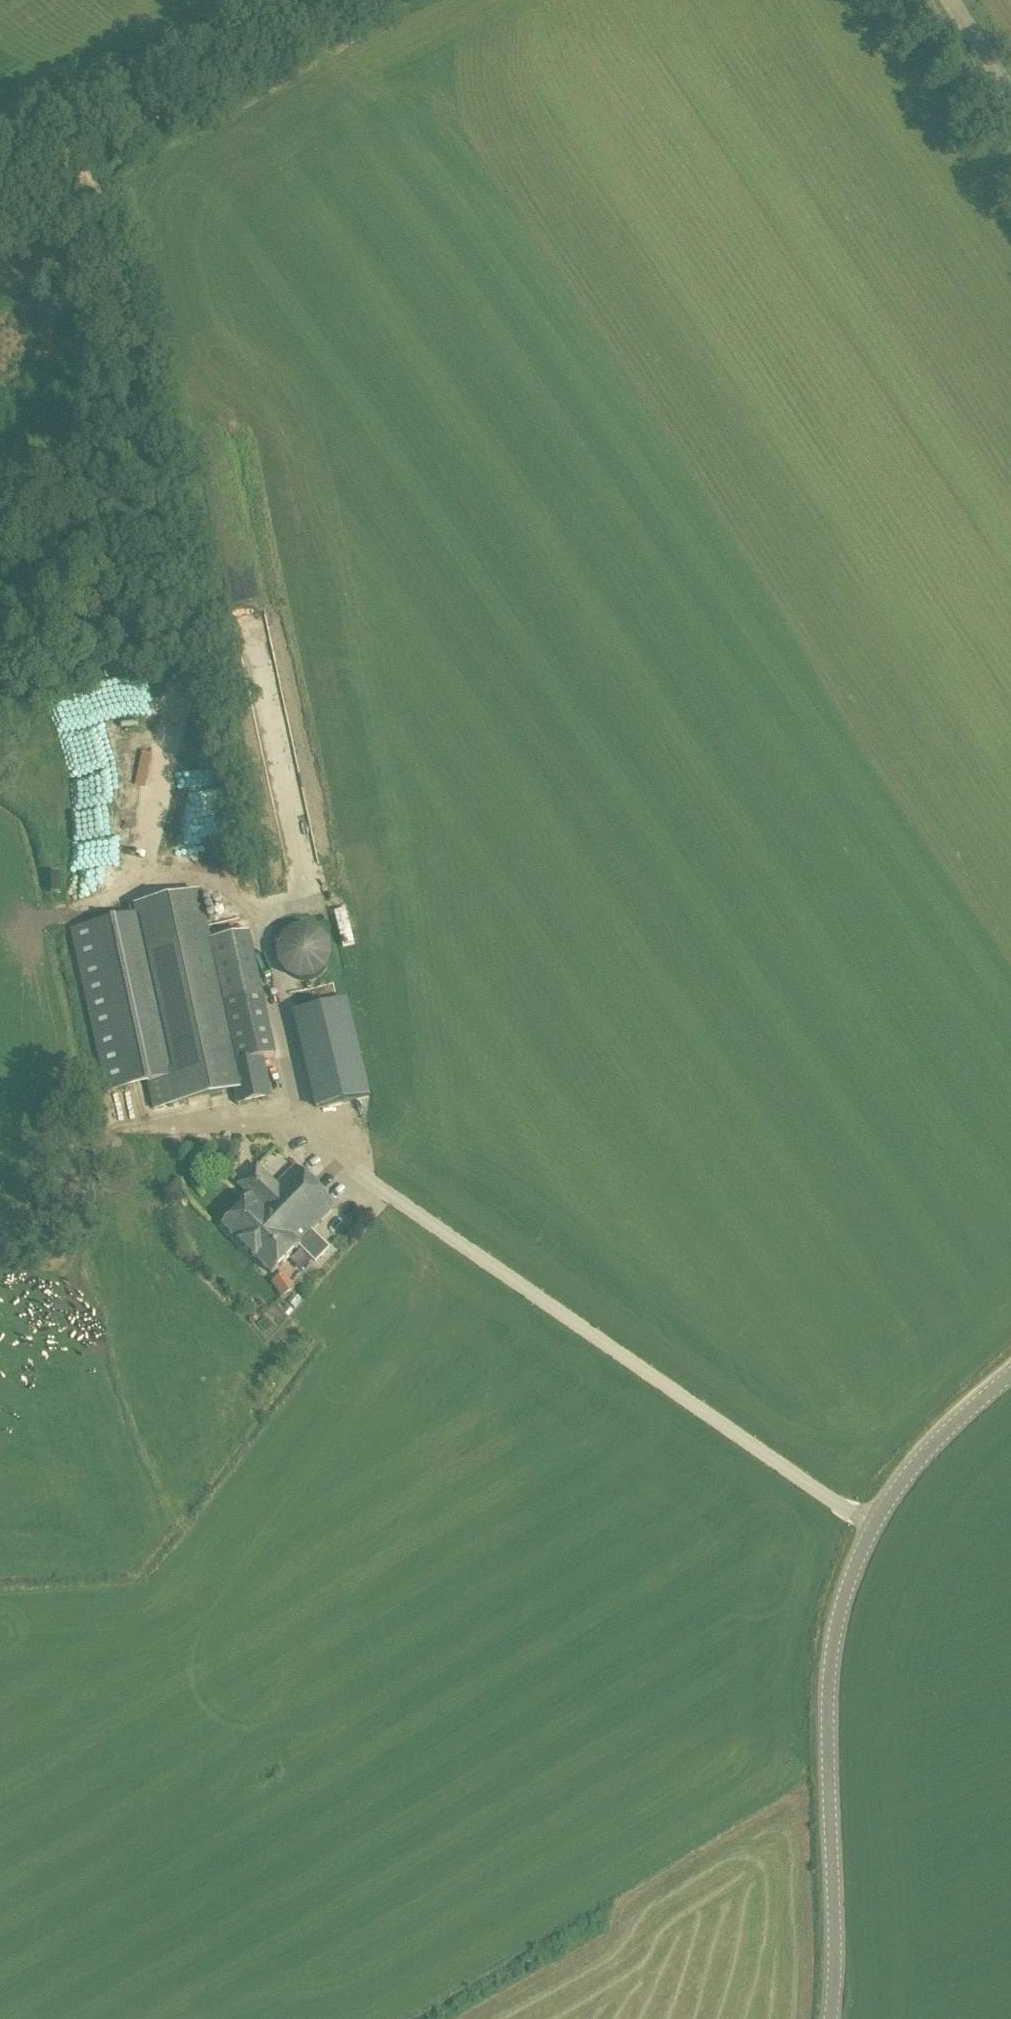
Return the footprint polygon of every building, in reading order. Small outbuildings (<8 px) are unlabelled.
[(108,760),(107,746),(75,747),(76,762),(108,760)] [(84,833),(114,834),(114,809),(85,808),(84,833)] [(134,851),(79,853),(80,885),(135,883),(134,851)] [(211,940),(201,892),(140,905),(141,913),(71,929),(107,1092),(148,1083),(153,1111),(190,1103),(235,1093),(238,1105),(273,1098),(265,1058),(277,1055),(263,991),(251,931),(211,940)] [(316,963),(294,966),(296,979),(318,976),(316,963)] [(345,1002),(292,1014),(315,1109),(367,1097),(345,1002)] [(238,1184),(250,1198),(223,1226),(273,1274),(300,1247),(317,1262),(330,1248),(328,1247),(312,1232),(337,1205),(296,1164),(277,1182),(258,1163),(238,1184)] [(282,1298),(296,1288),(285,1273),(271,1282),(282,1298)]
